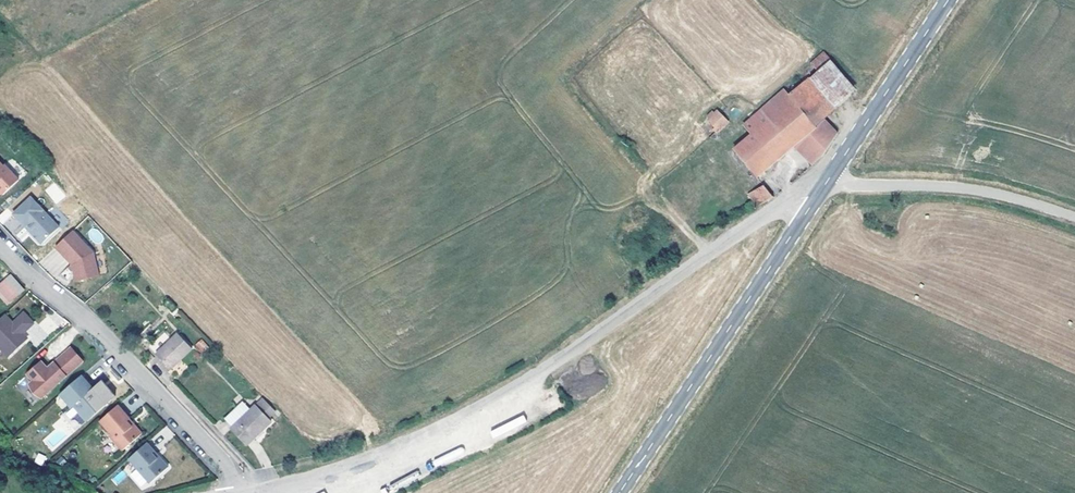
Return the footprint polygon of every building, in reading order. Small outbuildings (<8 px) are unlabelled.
[(830,60),(824,52),(811,63),(818,71),(830,60)] [(830,60),(818,71),(789,95),(816,127),(825,119),(857,91),(830,60)] [(789,95),(785,90),(743,126),(752,136),(734,150),(756,177),(794,145),(802,139),(816,127),(789,95)] [(728,120),(718,111),(707,121),(714,128),(717,131),(728,120)] [(825,119),(816,127),(802,139),(812,150),(812,149),(822,157),(838,134),(825,119)] [(802,139),(794,145),(813,165),(822,157),(812,149),(812,150),(802,139)] [(3,195),(19,180),(4,165),(3,166),(0,163),(0,195),(3,195)] [(45,190),(56,204),(65,196),(54,182),(45,190)] [(764,185),(748,193),(758,206),(766,201),(773,197),(764,185)] [(31,197),(13,214),(25,227),(27,225),(32,230),(32,234),(39,242),(43,242),(59,227),(31,197)] [(72,231),(56,247),(71,264),(73,262),(78,267),(76,268),(74,272),(75,279),(79,280),(108,274),(104,255),(94,257),(93,253),(72,231)] [(11,275),(6,280),(19,294),(23,289),(11,275)] [(0,285),(0,287),(11,300),(19,294),(6,280),(0,285)] [(8,304),(11,300),(0,287),(0,296),(8,304)] [(168,299),(164,303),(172,312),(176,308),(168,299)] [(4,314),(0,319),(0,349),(2,351),(8,346),(13,352),(25,341),(21,336),(33,324),(23,313),(13,323),(4,314)] [(178,334),(172,340),(156,355),(170,369),(192,349),(178,334)] [(201,354),(209,347),(202,339),(193,345),(201,354)] [(13,352),(8,346),(2,351),(8,357),(13,352)] [(47,370),(41,362),(28,374),(34,381),(31,384),(35,392),(43,397),(83,362),(71,349),(47,370)] [(238,377),(234,372),(230,375),(234,380),(238,377)] [(81,375),(59,395),(71,408),(65,413),(78,429),(104,406),(105,402),(101,397),(97,397),(91,390),(93,389),(81,375)] [(263,399),(251,410),(233,428),(231,429),(247,445),(271,422),(268,418),(275,411),(263,399)] [(251,410),(243,402),(225,419),(233,428),(251,410)] [(117,405),(100,421),(111,434),(110,435),(123,450),(142,434),(136,428),(132,427),(126,421),(129,419),(117,405)] [(129,419),(126,421),(132,427),(136,428),(129,419)] [(154,451),(147,443),(129,459),(150,483),(168,467),(159,457),(157,459),(152,453),(154,451)] [(34,462),(43,466),(46,457),(38,453),(34,462)] [(111,478),(115,485),(128,477),(123,470),(111,478)]
